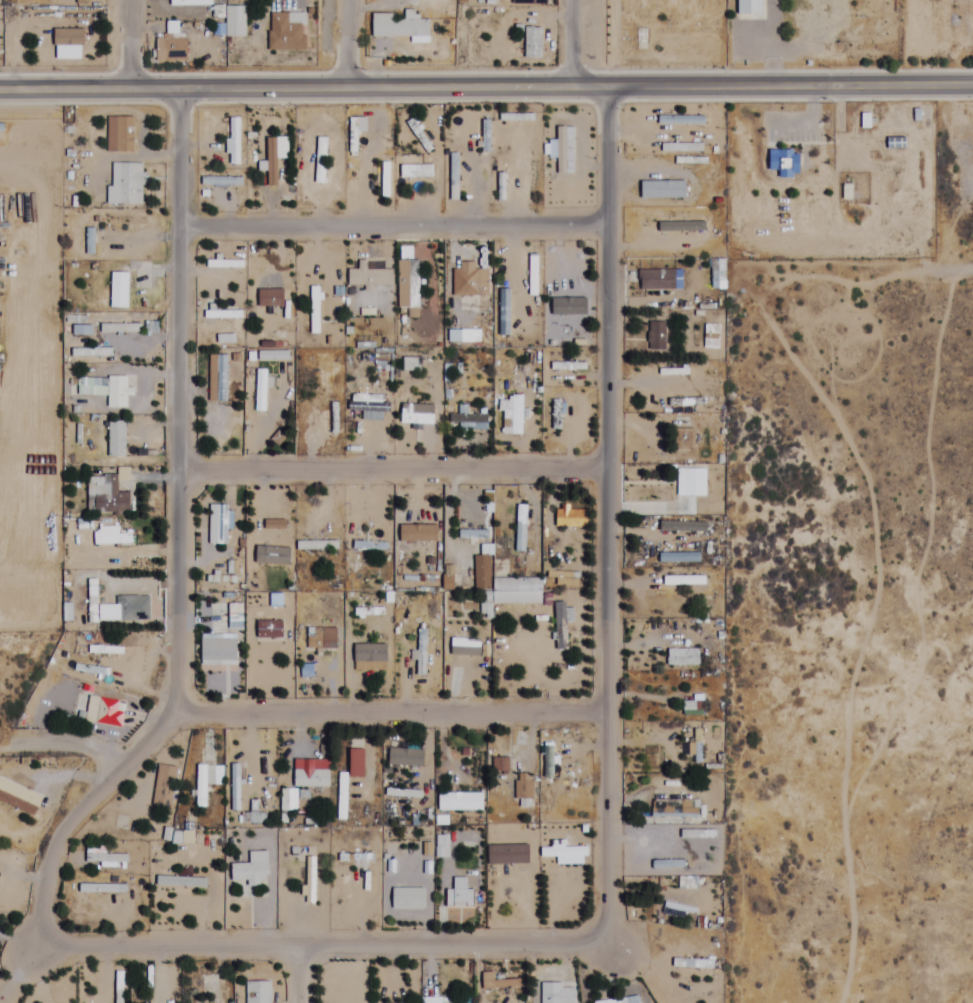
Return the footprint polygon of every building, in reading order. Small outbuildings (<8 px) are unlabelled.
[(737,17),(762,17),(762,0),(737,0),(737,17)] [(226,37),(245,37),(245,7),(226,7),(226,37)] [(372,38),(428,38),(428,20),(416,21),(416,12),(404,12),(404,21),(393,21),(393,15),(372,15),(372,38)] [(306,52),(306,14),(268,14),(269,52),(306,52)] [(53,30),(53,21),(40,21),(40,34),(52,34),(51,47),(84,47),(84,30),(53,30)] [(525,28),(525,59),(542,59),(542,28),(525,28)] [(185,36),(157,35),(156,61),(185,62),(185,36)] [(106,153),(133,153),(133,118),(106,118),(106,153)] [(350,119),(350,150),(356,150),(356,133),(366,133),(366,119),(350,119)] [(407,125),(428,153),(433,149),(411,122),(407,125)] [(557,175),(566,175),(566,127),(557,127),(557,175)] [(712,133),(665,133),(665,142),(712,142),(712,133)] [(325,139),(317,139),(317,184),(325,184),(325,139)] [(905,139),(888,139),(888,149),(905,149),(905,139)] [(770,151),(770,173),(779,173),(779,177),(799,177),(799,151),(770,151)] [(458,155),(450,155),(450,201),(458,201),(458,155)] [(142,206),(142,164),(112,164),(112,188),(107,188),(107,206),(142,206)] [(433,166),(400,166),(400,179),(433,179),(433,166)] [(419,261),(413,261),(413,248),(397,248),(397,309),(419,309),(419,261)] [(393,288),(393,271),(366,271),(367,263),(359,263),(359,271),(347,271),(347,288),(393,288)] [(474,263),(460,263),(460,270),(453,270),(453,297),(488,297),(488,270),(474,270),(474,263)] [(128,309),(128,274),(110,274),(110,309),(128,309)] [(284,291),(257,291),(257,308),(284,308),(284,291)] [(648,323),(648,354),(666,354),(666,323),(648,323)] [(140,325),(100,325),(100,334),(140,334),(140,325)] [(721,325),(705,325),(705,360),(723,360),(723,351),(721,351),(721,325)] [(91,327),(72,327),(72,336),(91,336),(91,327)] [(226,356),(208,356),(208,403),(226,403),(226,356)] [(421,371),(421,360),(403,360),(403,371),(421,371)] [(266,371),(256,371),(256,413),(264,413),(265,388),(274,388),(274,379),(265,379),(266,371)] [(107,410),(126,410),(126,397),(133,397),(133,390),(126,390),(126,378),(77,378),(77,397),(107,397),(107,410)] [(385,419),(385,405),(368,405),(368,396),(351,396),(351,419),(385,419)] [(521,398),(512,398),(512,435),(521,435),(521,398)] [(433,406),(401,406),(401,425),(411,425),(411,430),(422,430),(422,426),(433,426),(433,406)] [(467,415),(467,409),(458,409),(458,416),(451,416),(451,424),(459,424),(459,431),(487,431),(487,415),(467,415)] [(125,458),(125,422),(108,422),(108,458),(125,458)] [(674,451),(694,451),(694,430),(674,430),(674,451)] [(677,499),(705,499),(705,470),(677,470),(677,499)] [(117,476),(87,477),(87,516),(129,515),(129,494),(117,494),(117,476)] [(227,507),(209,507),(209,546),(227,546),(227,530),(232,530),(232,514),(227,514),(227,507)] [(517,552),(525,552),(525,507),(517,507),(517,552)] [(586,512),(556,512),(556,529),(586,529),(586,512)] [(655,523),(655,563),(664,563),(664,523),(655,523)] [(488,532),(459,532),(459,540),(487,541),(488,532)] [(297,552),(337,552),(337,543),(297,543),(297,552)] [(289,567),(290,549),(256,549),(255,566),(289,567)] [(542,605),(542,579),(493,579),(493,593),(482,593),(482,620),(491,620),(491,605),(542,605)] [(139,597),(119,597),(119,622),(139,622),(139,597)] [(565,603),(556,603),(556,651),(567,651),(567,623),(571,623),(571,611),(565,611),(565,603)] [(227,622),(227,629),(241,629),(241,605),(227,605),(227,609),(211,609),(211,622),(227,622)] [(257,622),(257,640),(282,640),(282,622),(257,622)] [(336,650),(336,629),(306,629),(306,650),(336,650)] [(235,666),(235,638),(200,638),(200,666),(235,666)] [(354,672),(386,672),(386,646),(354,646),(354,672)] [(699,650),(667,650),(667,667),(699,667),(699,650)] [(80,722),(119,728),(123,704),(84,697),(80,722)] [(683,715),(704,715),(704,703),(683,703),(683,715)] [(363,778),(363,750),(349,750),(349,778),(363,778)] [(423,750),(388,750),(388,766),(423,766),(423,750)] [(508,774),(508,759),(495,759),(495,774),(508,774)] [(240,765),(231,765),(231,811),(240,811),(240,765)] [(222,766),(196,766),(196,807),(205,807),(205,785),(222,785),(222,766)] [(178,770),(170,768),(159,805),(167,807),(178,770)] [(328,770),(293,770),(293,788),(328,788),(328,770)] [(532,775),(516,775),(516,799),(532,799),(532,775)] [(482,794),(438,794),(438,810),(482,810),(482,794)] [(652,818),(699,818),(699,800),(652,800),(652,818)] [(265,814),(243,814),(243,824),(265,824),(265,814)] [(714,839),(714,831),(681,831),(681,839),(714,839)] [(528,847),(488,847),(488,864),(528,864),(528,847)] [(586,847),(540,847),(540,858),(556,858),(556,865),(586,865),(586,847)] [(127,866),(127,854),(86,854),(86,866),(127,866)] [(306,904),(315,904),(315,858),(306,858),(306,904)] [(267,863),(231,863),(231,881),(267,881),(267,863)] [(206,877),(155,877),(155,887),(206,888),(206,877)] [(125,887),(84,887),(84,896),(125,896),(125,887)] [(423,909),(423,889),(391,889),(391,909),(423,909)] [(474,890),(446,890),(446,907),(474,907),(474,890)] [(713,969),(713,960),(673,960),(673,969),(713,969)] [(483,988),(520,988),(520,980),(493,980),(493,973),(483,973),(483,988)] [(246,1002),(270,1002),(270,982),(246,982),(246,1002)] [(562,988),(562,984),(541,984),(541,1002),(574,1002),(574,988),(562,988)]
